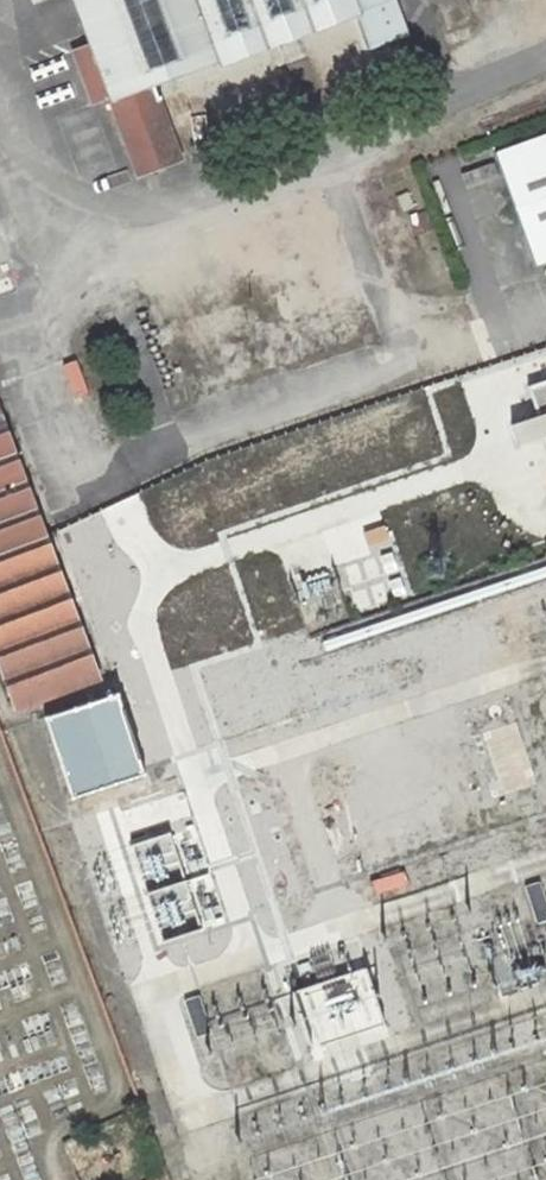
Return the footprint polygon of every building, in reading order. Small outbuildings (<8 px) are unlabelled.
[(89,43),(73,49),(92,102),(106,97),(107,99),(110,98),(138,173),(180,157),(158,98),(185,88),(188,96),(229,81),(229,83),(285,62),(276,40),(299,31),(308,54),(361,34),(366,48),(405,33),(392,0),(73,0),(89,43)] [(545,261),(545,134),(495,153),(536,265),(545,261)] [(529,386),(539,415),(545,436),(545,381),(529,386)] [(47,537),(0,410),(0,555),(47,537)] [(545,437),(545,436),(539,415),(510,425),(518,446),(545,437)] [(0,555),(0,667),(16,709),(100,678),(47,537),(0,555)] [(118,693),(45,717),(72,800),(145,776),(140,759),(124,710),(118,693)] [(437,801),(371,828),(384,861),(450,834),(437,801)] [(524,887),(538,923),(545,920),(545,898),(540,881),(524,887)] [(200,995),(185,1000),(197,1037),(212,1031),(200,995)]
